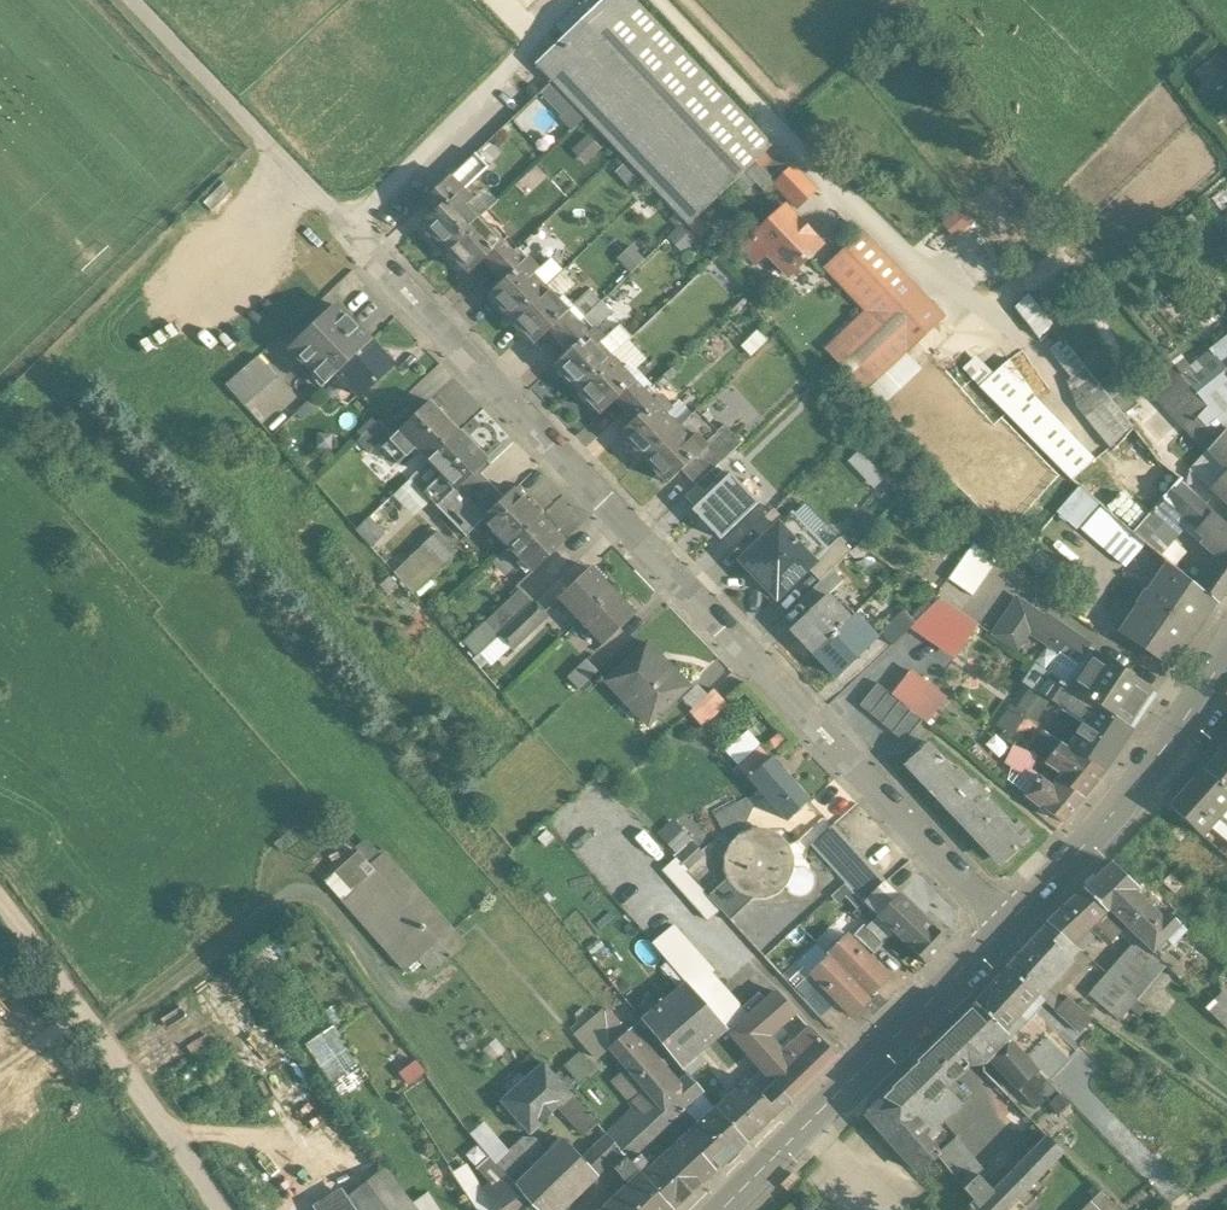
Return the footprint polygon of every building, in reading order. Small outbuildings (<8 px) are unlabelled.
[(635,0),(601,0),(535,62),(535,63),(688,225),(689,224),(689,225),(773,145),(635,0)] [(548,81),(537,91),(570,126),(581,116),(548,81)] [(475,153),(450,177),(463,190),(488,166),(475,153)] [(815,190),(793,166),(776,183),(798,206),(815,190)] [(450,177),(425,200),(436,211),(422,224),(445,249),(478,217),(466,204),(472,199),(471,199),(463,190),(450,177)] [(488,209),(476,196),(471,199),(472,199),(466,204),(478,217),(479,218),(488,209)] [(822,244),(785,206),(743,247),(757,262),(767,252),(789,275),(822,244)] [(478,217),(445,249),(468,273),(482,260),(492,271),(517,247),(496,225),(491,230),(479,218),(478,217)] [(640,230),(616,258),(630,271),(655,243),(640,230)] [(907,277),(864,231),(827,266),(869,310),(871,311),(907,277)] [(517,247),(492,271),(502,281),(488,294),(512,319),(545,288),(533,274),(538,269),(517,247)] [(907,277),(871,311),(869,310),(829,350),(865,388),(906,349),(943,314),(907,277)] [(545,288),(512,319),(535,343),(549,330),(559,341),(584,318),(563,296),(557,301),(545,288)] [(1012,304),(1038,334),(1053,321),(1027,291),(1012,304)] [(601,301),(584,318),(594,328),(611,312),(601,301)] [(336,306),(291,349),(324,384),(337,373),(370,341),(336,306)] [(584,318),(559,341),(568,351),(554,364),(578,389),(611,357),(599,344),(604,339),(594,328),(584,318)] [(620,324),(604,339),(599,344),(611,357),(627,343),(627,342),(632,337),(620,324)] [(1134,426),(1064,338),(1051,349),(1073,376),(1068,380),(1083,399),(1077,404),(1113,448),(1134,426)] [(1212,350),(1226,369),(1226,338),(1212,350)] [(370,341),(337,373),(360,397),(394,365),(370,341)] [(960,364),(981,385),(998,369),(978,348),(960,364)] [(1191,366),(1178,348),(1169,355),(1182,373),(1191,366)] [(923,366),(906,349),(865,388),(881,405),(923,366)] [(1212,350),(1191,366),(1182,373),(1209,405),(1210,404),(1225,423),(1226,422),(1226,369),(1212,350)] [(1182,373),(1166,354),(1141,374),(1190,426),(1198,416),(1209,405),(1182,373)] [(258,356),(225,385),(243,404),(275,375),(258,356)] [(611,357),(578,389),(601,413),(615,400),(625,410),(650,387),(629,365),(624,370),(611,357)] [(1096,458),(1037,396),(1010,358),(998,369),(981,385),(1011,415),(1064,470),(1073,479),(1096,458)] [(650,387),(625,410),(635,421),(621,434),(644,459),(677,427),(665,414),(670,409),(650,387)] [(430,401),(381,448),(398,464),(415,448),(428,461),(428,460),(458,431),(459,431),(430,401)] [(1198,416),(1220,437),(1226,428),(1226,426),(1225,423),(1210,404),(1209,405),(1198,416)] [(697,409),(678,427),(690,439),(695,434),(704,443),(717,431),(697,409)] [(1220,437),(1198,416),(1190,426),(1189,426),(1210,448),(1211,447),(1220,437)] [(379,420),(357,441),(369,453),(390,432),(379,420)] [(717,431),(704,443),(707,447),(701,452),(682,470),(696,485),(706,476),(724,459),(742,442),(724,424),(717,431)] [(677,427),(644,459),(667,483),(682,470),(701,452),(707,447),(704,443),(695,434),(690,439),(678,427),(677,427)] [(1160,459),(1134,427),(1101,463),(1133,491),(1155,510),(1166,497),(1180,481),(1183,478),(1160,459)] [(1211,447),(1226,465),(1226,428),(1220,437),(1211,447)] [(486,460),(458,431),(428,460),(442,475),(424,492),(451,520),(490,483),(480,473),(479,474),(475,470),(486,460)] [(428,461),(410,478),(424,492),(442,475),(428,460),(428,461)] [(1133,491),(1101,463),(1081,486),(1099,502),(1135,533),(1152,514),(1152,513),(1155,510),(1133,491)] [(698,484),(685,496),(695,506),(692,509),(720,538),(758,502),(756,500),(762,494),(748,479),(742,485),(730,473),(716,486),(713,483),(704,492),(698,484)] [(1214,487),(1226,499),(1226,474),(1214,487)] [(413,513),(428,497),(407,477),(392,493),(413,513)] [(1180,481),(1166,497),(1208,534),(1203,540),(1224,557),(1203,588),(1216,599),(1220,602),(1226,591),(1226,524),(1180,481)] [(514,489),(505,498),(490,483),(451,520),(465,536),(483,519),(508,545),(539,515),(514,489)] [(1070,516),(1079,524),(1099,502),(1081,486),(1060,508),(1062,509),(1070,516)] [(1135,533),(1099,502),(1079,524),(1127,565),(1146,542),(1135,533)] [(753,528),(763,539),(779,524),(784,519),(774,508),(753,528)] [(1056,532),(1070,516),(1062,509),(1048,525),(1056,532)] [(784,519),(779,524),(816,562),(830,549),(828,548),(793,511),(784,519)] [(1152,514),(1135,533),(1146,542),(1161,554),(1176,538),(1152,514)] [(564,542),(539,515),(508,545),(533,572),(564,542)] [(369,517),(356,529),(370,545),(383,532),(369,517)] [(741,560),(777,599),(809,569),(816,562),(779,524),(763,539),(741,560)] [(437,531),(394,572),(413,594),(456,552),(437,531)] [(816,562),(809,569),(820,581),(833,569),(851,551),(838,538),(828,548),(830,549),(816,562)] [(974,542),(950,578),(973,594),(998,559),(974,542)] [(1203,588),(1171,562),(1150,592),(1146,589),(1138,601),(1142,604),(1123,631),(1171,664),(1216,599),(1203,588)] [(590,567),(559,596),(582,620),(612,591),(590,567)] [(820,581),(805,595),(815,605),(826,595),(827,596),(843,580),(833,569),(820,581)] [(520,589),(485,622),(498,636),(513,621),(532,602),(520,589)] [(612,591),(582,620),(604,643),(635,614),(612,591)] [(815,605),(791,628),(814,652),(855,614),(842,601),(837,606),(827,596),(826,595),(815,605)] [(978,624),(940,598),(915,622),(959,652),(978,624)] [(1091,646),(1019,598),(995,634),(1019,650),(1032,631),(1060,651),(1048,670),(1053,674),(1067,683),(1091,646)] [(542,612),(532,602),(513,621),(523,631),(542,612)] [(904,611),(881,632),(893,644),(915,623),(904,611)] [(855,614),(814,652),(837,677),(878,638),(855,614)] [(561,640),(550,627),(516,656),(527,668),(561,640)] [(689,686),(648,643),(607,681),(648,724),(689,686)] [(1153,688),(1091,646),(1067,683),(1128,724),(1153,688)] [(587,659),(568,678),(579,689),(598,670),(587,659)] [(1037,663),(1025,681),(1041,692),(1053,674),(1048,670),(1037,663)] [(946,695),(916,672),(897,696),(901,700),(927,721),(946,695)] [(1067,683),(1053,674),(1041,692),(1064,707),(1068,700),(1091,715),(1070,746),(1106,770),(1134,728),(1128,724),(1067,683)] [(897,696),(879,682),(860,704),(883,722),(883,723),(905,741),(923,718),(901,700),(897,696)] [(714,689),(690,712),(702,725),(726,702),(714,689)] [(1013,705),(1000,725),(1014,735),(1027,715),(1013,705)] [(729,712),(708,732),(726,750),(746,731),(729,712)] [(1063,742),(1046,731),(1032,752),(1039,754),(1048,761),(1063,742)] [(956,771),(929,742),(905,764),(988,852),(993,847),(1006,861),(1033,836),(1019,821),(1011,829),(998,815),(1002,812),(988,797),(990,795),(976,780),(974,782),(960,767),(956,771)] [(1070,746),(1063,742),(1048,761),(1064,773),(1060,778),(1085,796),(1106,770),(1070,746)] [(810,800),(762,744),(739,765),(759,787),(770,799),(790,820),(810,800)] [(1032,752),(1016,745),(1007,762),(1025,771),(1023,773),(1036,784),(1043,776),(1032,768),(1039,754),(1032,752)] [(1206,770),(1226,787),(1226,746),(1206,770)] [(1172,805),(1198,829),(1197,830),(1204,836),(1205,836),(1204,835),(1223,814),(1226,809),(1226,787),(1206,770),(1205,769),(1172,805)] [(1085,796),(1060,778),(1055,785),(1043,776),(1036,784),(1028,794),(1064,821),(1085,796)] [(759,787),(748,798),(755,805),(753,809),(756,811),(770,799),(759,787)] [(748,798),(716,816),(724,831),(731,831),(747,823),(753,809),(755,805),(748,798)] [(287,836),(325,882),(358,852),(317,804),(287,836)] [(692,838),(674,818),(656,833),(675,853),(692,838)] [(887,881),(834,823),(811,845),(818,852),(863,902),(864,901),(887,881)] [(767,829),(754,829),(740,835),(731,844),(725,857),(725,870),(728,876),(730,882),(740,892),(752,897),(765,897),(778,893),(787,884),(790,890),(795,893),(801,894),(808,891),(812,886),(813,881),(811,875),(807,870),(802,871),(802,868),(798,868),(793,870),(793,857),(788,845),(779,835),(767,829)] [(692,844),(676,859),(687,870),(702,855),(692,844)] [(373,869),(358,852),(325,882),(405,971),(419,959),(430,971),(439,964),(440,966),(451,957),(439,943),(373,869)] [(453,931),(386,855),(373,869),(439,943),(453,931)] [(676,859),(676,858),(664,869),(709,919),(722,908),(708,894),(702,886),(687,870),(676,859)] [(1135,883),(1114,862),(1086,888),(1107,910),(1109,908),(1140,938),(1154,951),(1167,938),(1174,945),(1188,930),(1173,915),(1171,916),(1166,921),(1148,903),(1148,904),(1136,893),(1142,887),(1136,882),(1135,883)] [(730,882),(728,876),(708,894),(722,908),(732,919),(752,897),(740,892),(730,882)] [(887,881),(864,901),(878,915),(899,894),(893,888),(887,881)] [(1086,888),(1056,917),(1049,923),(1070,940),(1088,924),(1091,927),(1091,926),(1107,910),(1086,888)] [(925,917),(900,893),(899,894),(878,915),(927,963),(949,940),(925,916),(925,917)] [(1125,928),(1107,910),(1091,926),(1097,931),(1109,943),(1125,928)] [(1070,940),(1049,923),(1009,966),(1038,992),(1038,993),(1040,995),(1047,988),(1073,959),(1071,957),(1079,948),(1070,940)] [(751,1016),(713,973),(715,971),(674,924),(653,943),(688,984),(727,1027),(732,1033),(751,1016)] [(885,943),(864,924),(855,934),(875,953),(876,951),(885,943)] [(1088,924),(1070,940),(1079,948),(1080,949),(1097,931),(1091,926),(1091,927),(1088,924)] [(888,975),(848,934),(828,952),(830,954),(869,994),(888,975)] [(1140,938),(1130,950),(1149,967),(1159,956),(1154,951),(1140,938)] [(1130,950),(1109,974),(1129,991),(1130,991),(1150,968),(1149,967),(1130,950)] [(869,994),(830,954),(811,973),(851,1015),(871,996),(869,994)] [(1150,968),(1130,991),(1139,999),(1149,1008),(1175,975),(1158,958),(1150,968)] [(1009,966),(976,1003),(1003,1030),(1019,1012),(1038,993),(1038,992),(1009,966)] [(1108,973),(1090,994),(1110,1012),(1112,1010),(1129,991),(1109,974),(1108,973)] [(688,984),(643,1020),(680,1065),(698,1051),(727,1027),(688,984)] [(834,1007),(815,987),(805,997),(823,1017),(834,1007)] [(1064,1002),(1047,988),(1040,995),(1057,1010),(1064,1002)] [(1129,991),(1112,1010),(1122,1019),(1139,999),(1130,991),(1129,991)] [(1207,1008),(1226,1028),(1226,994),(1224,991),(1207,1008)] [(751,1016),(732,1033),(749,1052),(767,1036),(795,1011),(778,992),(751,1016)] [(1094,1018),(1069,996),(1064,1002),(1057,1010),(1081,1032),(1094,1018)] [(942,1035),(917,1060),(918,1061),(892,1087),(893,1088),(867,1112),(920,1173),(939,1157),(942,1155),(940,1152),(925,1136),(962,1104),(961,1103),(969,1095),(954,1081),(970,1065),(985,1063),(991,1058),(1010,1038),(1010,1037),(1003,1030),(976,1003),(956,1022),(957,1022),(943,1036),(942,1035)] [(609,1048),(625,1034),(605,1011),(609,1048)] [(1019,1012),(1003,1030),(1010,1037),(1026,1020),(1019,1012)] [(368,1078),(333,1026),(305,1044),(340,1097),(368,1078)] [(788,1058),(767,1036),(749,1052),(776,1081),(775,1082),(777,1084),(791,1101),(838,1058),(837,1057),(838,1056),(810,1027),(792,1043),(798,1049),(788,1058)] [(677,1087),(628,1031),(625,1034),(609,1048),(627,1069),(646,1091),(658,1105),(658,1104),(675,1124),(687,1138),(700,1126),(683,1108),(702,1091),(690,1077),(689,1076),(677,1087)] [(1029,1059),(1010,1038),(991,1058),(1036,1109),(1058,1090),(1047,1078),(1037,1068),(1029,1059)] [(1057,1067),(1038,1049),(1029,1059),(1037,1068),(1047,1078),(1057,1067)] [(698,1051),(680,1065),(689,1076),(690,1077),(707,1061),(698,1051)] [(416,1061),(400,1074),(407,1083),(424,1071),(416,1061)] [(573,1095),(545,1063),(503,1101),(531,1133),(560,1106),(573,1095)] [(646,1091),(627,1069),(614,1080),(633,1102),(646,1091)] [(764,1097),(749,1080),(717,1110),(747,1142),(791,1101),(777,1084),(764,1097)] [(598,1124),(573,1095),(560,1106),(586,1135),(598,1124)] [(1063,1095),(1050,1104),(1058,1114),(1071,1103),(1063,1095)] [(637,1106),(607,1133),(609,1136),(622,1150),(629,1159),(659,1131),(637,1106)] [(747,1142),(717,1110),(700,1126),(687,1138),(717,1171),(747,1142)] [(609,1136),(587,1156),(601,1171),(610,1162),(622,1150),(609,1136)] [(986,1170),(958,1136),(940,1152),(942,1155),(939,1157),(965,1189),(980,1175),(986,1170)] [(980,1175),(965,1189),(974,1200),(969,1204),(973,1209),(1008,1209),(1064,1152),(1048,1136),(994,1191),(980,1175)] [(523,1138),(496,1163),(505,1173),(517,1186),(551,1153),(538,1139),(523,1138)] [(652,1171),(650,1165),(641,1155),(632,1163),(674,1209),(717,1171),(687,1138),(652,1171)] [(517,1186),(531,1205),(537,1209),(561,1209),(597,1174),(583,1159),(565,1140),(551,1153),(517,1186)] [(606,1209),(674,1209),(632,1163),(629,1159),(622,1150),(610,1162),(626,1181),(634,1182),(606,1209)] [(491,1157),(478,1169),(491,1183),(505,1173),(496,1163),(491,1157)] [(465,1167),(454,1174),(464,1190),(476,1183),(465,1167)] [(385,1169),(347,1198),(350,1202),(356,1209),(418,1209),(413,1204),(413,1203),(385,1169)] [(505,1173),(491,1183),(483,1189),(499,1209),(537,1209),(531,1205),(517,1186),(505,1173)] [(483,1189),(470,1199),(477,1209),(499,1209),(483,1189)] [(1083,1209),(1120,1209),(1101,1192),(1083,1209)] [(428,1194),(413,1204),(418,1209),(439,1209),(428,1194)] [(335,1209),(355,1209),(350,1202),(347,1198),(335,1209)]
